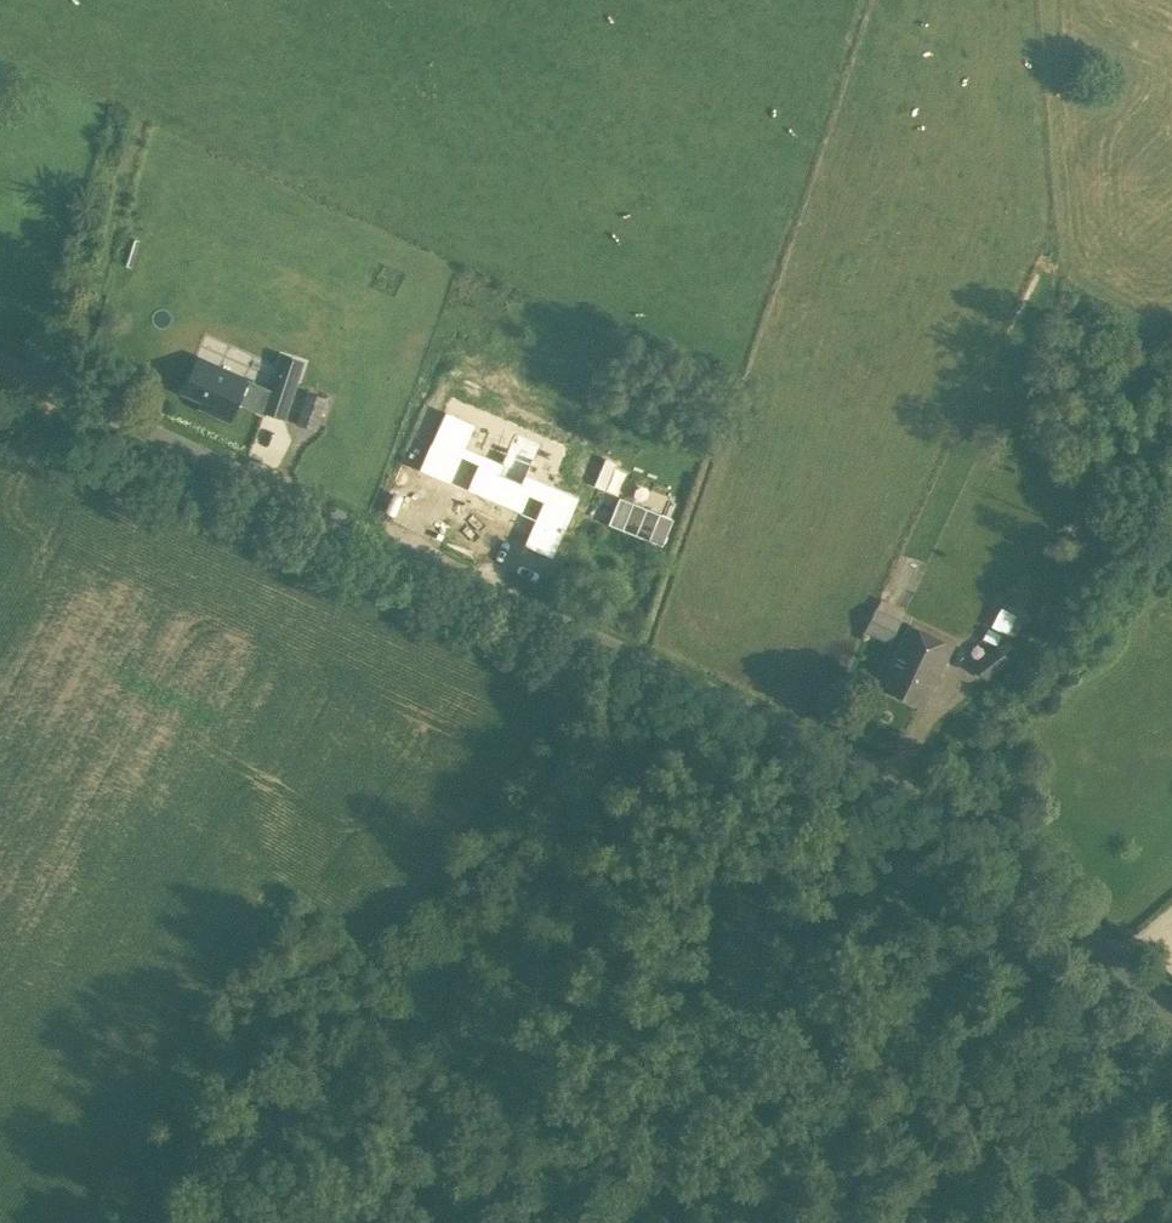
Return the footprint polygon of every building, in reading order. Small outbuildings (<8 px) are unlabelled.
[(209,411),(230,420),(248,380),(199,358),(184,392),(212,404),(209,411)] [(278,373),(276,373),(263,411),(287,419),(301,381),(294,379),(298,369),(282,363),(278,373)] [(316,430),(327,400),(308,393),(297,423),(316,430)] [(531,502),(545,508),(526,552),(555,564),(582,503),(530,480),(543,449),(516,438),(503,469),(468,453),(478,430),(447,417),(422,475),(452,489),(463,464),(479,470),(469,496),(524,519),(531,502)] [(880,598),(863,632),(889,643),(905,609),(880,598)] [(1000,607),(991,626),(1007,633),(1012,624),(1018,628),(1023,619),(1000,607)] [(952,645),(908,624),(879,686),(923,706),(952,645)] [(997,647),(973,664),(985,680),(1010,661),(997,647)]
